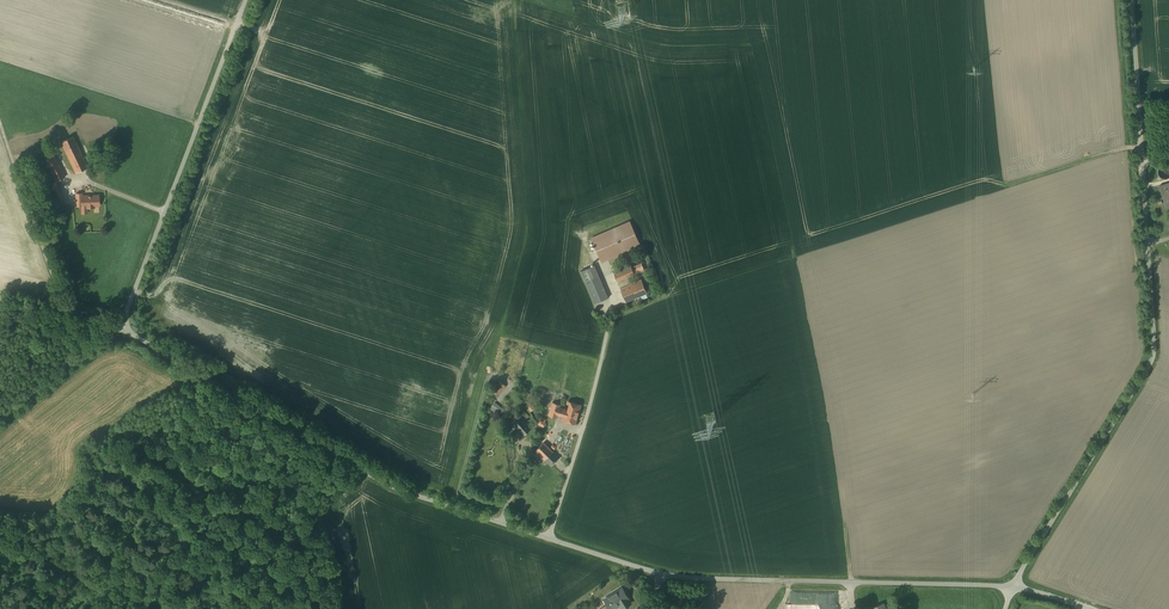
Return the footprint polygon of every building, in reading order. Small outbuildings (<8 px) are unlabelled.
[(73,132),(60,139),(75,170),(88,164),(73,132)] [(54,150),(43,156),(55,178),(65,173),(54,150)] [(1162,164),(1160,164),(1158,165),(1156,168),(1156,171),(1156,173),(1157,176),(1159,178),(1161,178),(1164,179),(1165,178),(1167,177),(1168,176),(1168,167),(1167,165),(1164,164),(1162,164)] [(1155,185),(1164,211),(1168,209),(1168,180),(1155,185)] [(81,196),(82,206),(86,206),(86,207),(94,207),(94,205),(99,205),(99,195),(82,196),(81,196)] [(627,223),(590,239),(601,263),(638,247),(627,223)] [(596,262),(582,268),(595,301),(609,296),(596,262)] [(626,301),(636,297),(630,284),(628,278),(636,275),(632,265),(614,273),(626,301)] [(630,284),(636,297),(647,292),(641,279),(630,284)] [(504,389),(497,383),(489,392),(496,398),(504,389)] [(558,414),(560,408),(561,404),(552,402),(549,415),(557,418),(558,414)] [(567,410),(560,408),(558,414),(564,415),(563,419),(575,423),(581,405),(570,402),(568,411),(566,411),(567,410)] [(503,410),(494,403),(489,409),(498,416),(503,410)] [(533,426),(521,414),(511,424),(522,436),(533,426)] [(558,458),(542,443),(534,451),(549,467),(558,458)] [(604,599),(607,604),(610,608),(611,608),(621,603),(624,607),(631,603),(628,599),(629,598),(622,588),(604,599)] [(871,605),(873,608),(889,608),(885,599),(871,605)]
